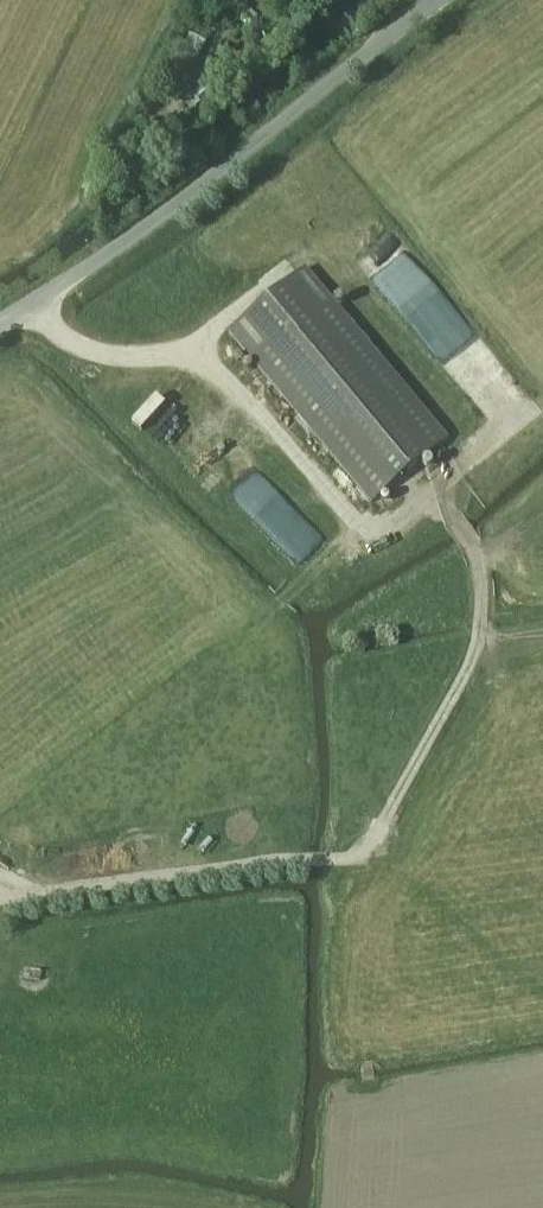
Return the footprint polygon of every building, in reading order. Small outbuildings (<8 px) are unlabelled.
[(503,386),(394,236),(363,258),(472,408),(503,386)] [(306,271),(291,284),(290,283),(273,297),(230,334),(371,503),(447,439),(306,271)] [(287,508),(222,431),(215,437),(224,448),(205,463),(261,530),(287,508)]
